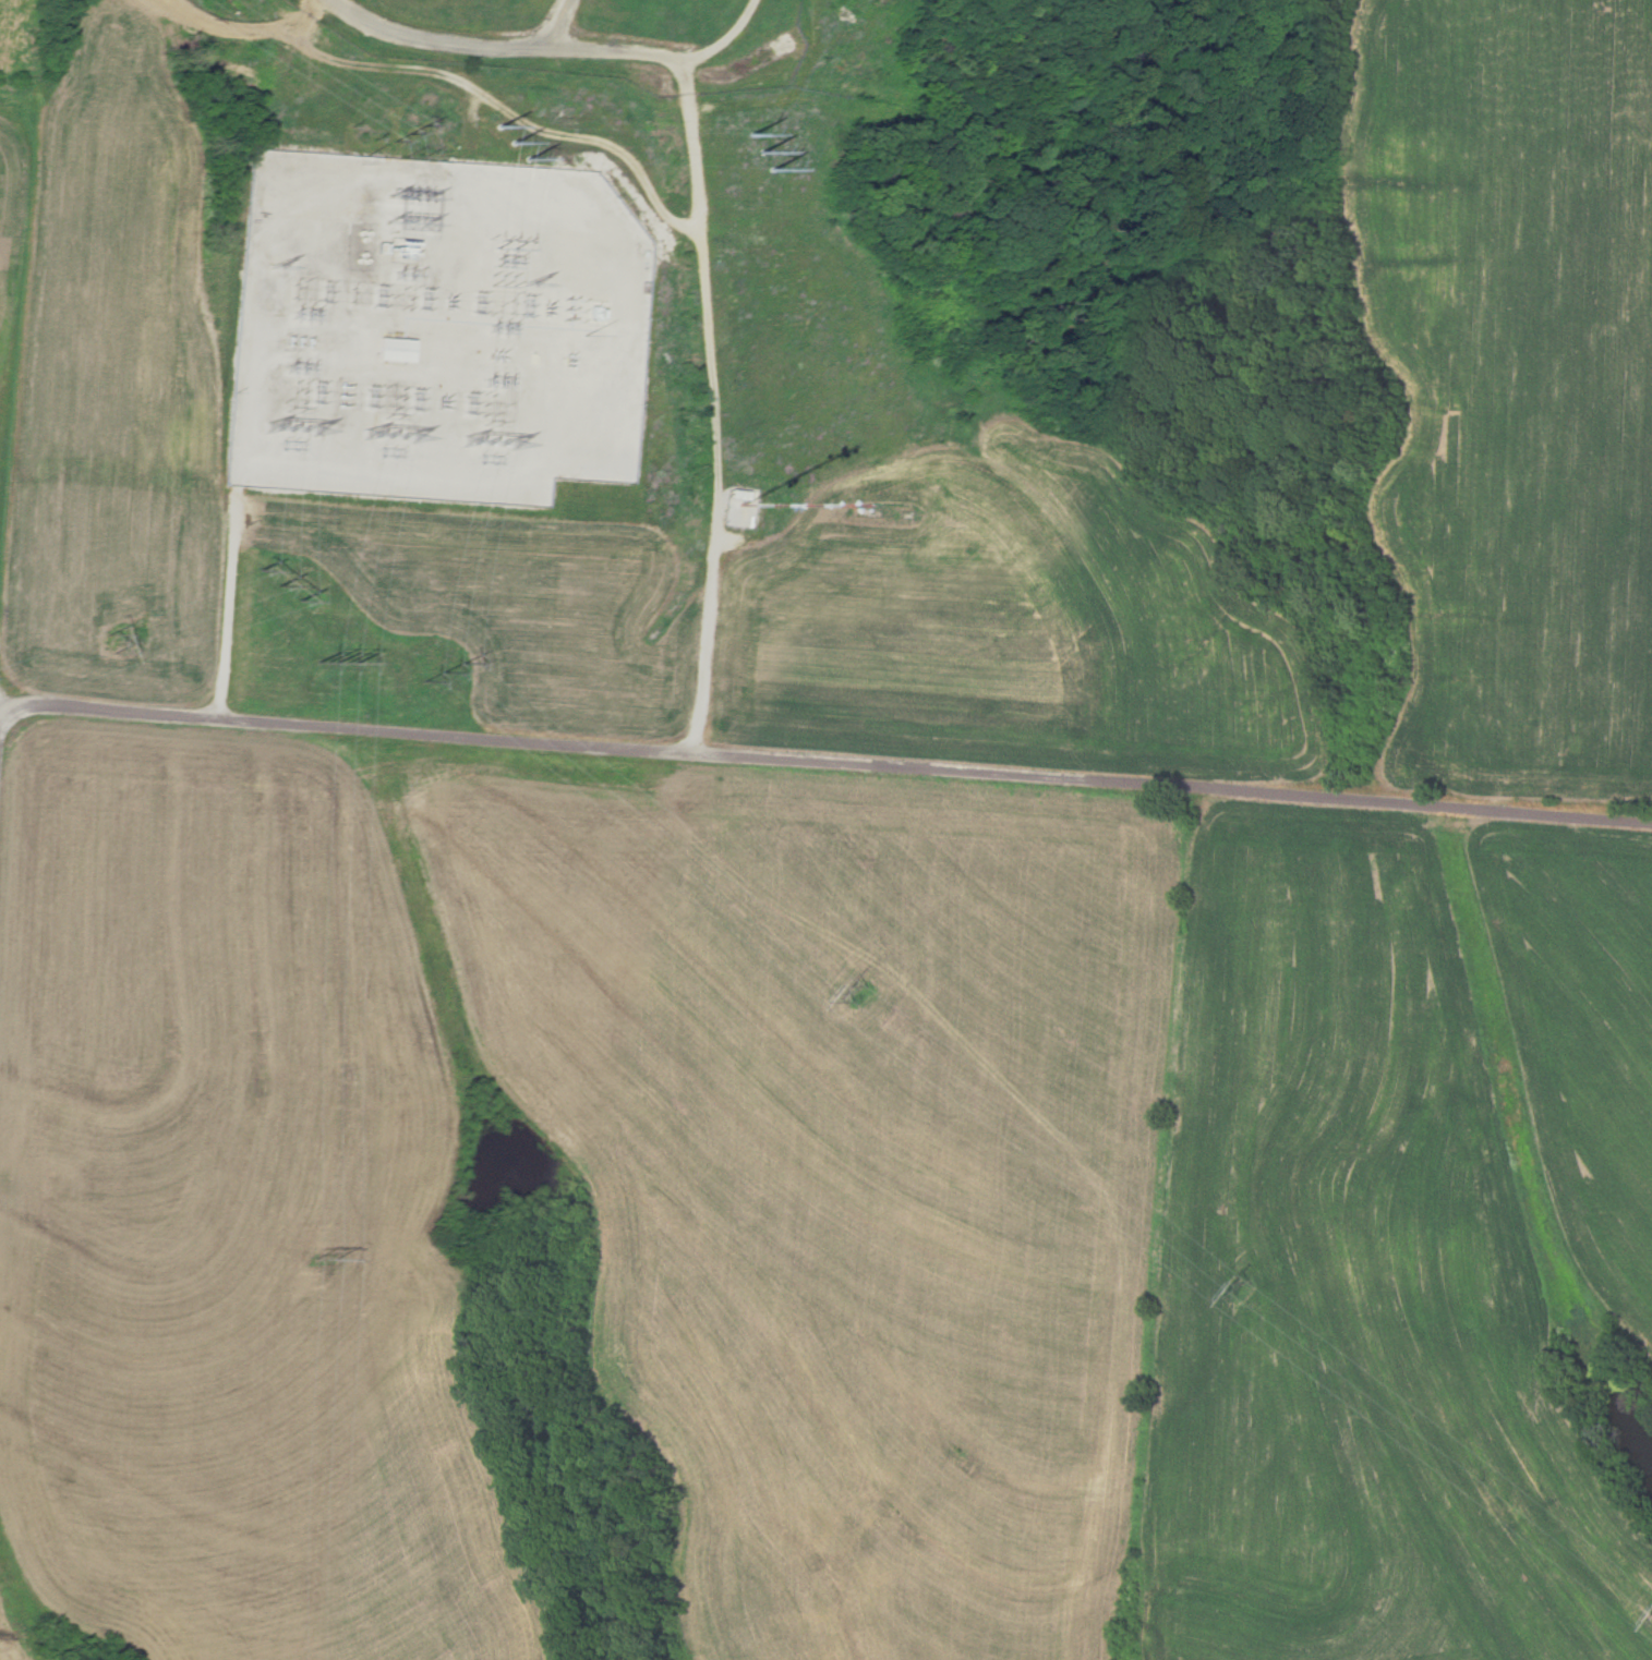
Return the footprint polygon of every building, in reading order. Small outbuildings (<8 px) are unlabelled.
[(381,336),(378,360),(414,363),(415,338),(381,336)]
